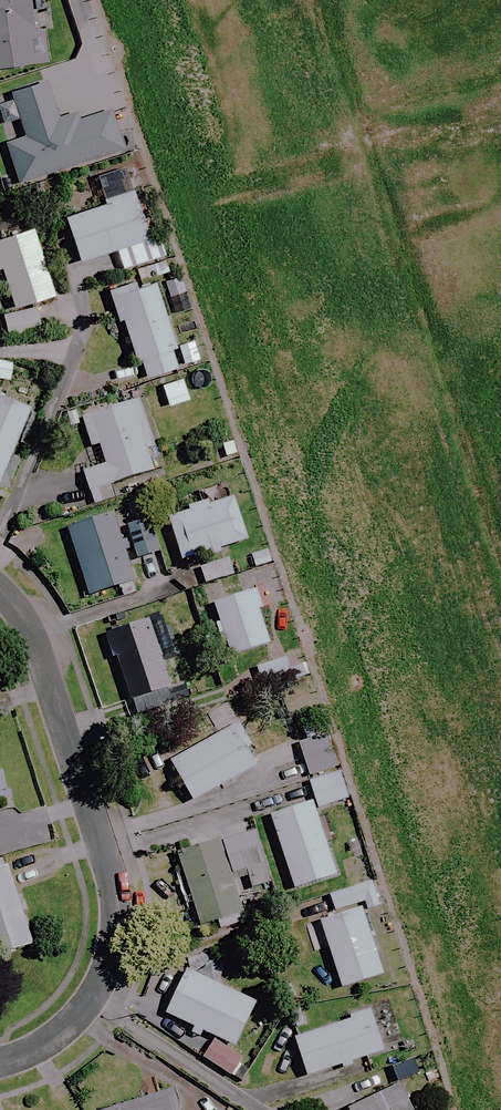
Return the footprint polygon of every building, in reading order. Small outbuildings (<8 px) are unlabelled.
[(39,0),(0,0),(0,69),(46,64),(39,0)] [(56,120),(44,83),(9,94),(23,139),(3,146),(15,184),(120,151),(108,112),(77,121),(75,113),(56,120)] [(151,239),(135,194),(63,219),(78,264),(151,239)] [(33,230),(0,239),(0,269),(1,268),(13,309),(53,298),(33,230)] [(174,349),(153,284),(113,297),(135,362),(174,349)] [(41,332),(37,311),(2,317),(6,339),(41,332)] [(0,362),(0,380),(9,380),(10,362),(0,362)] [(0,396),(0,477),(28,407),(0,396)] [(154,448),(138,398),(89,413),(105,465),(83,472),(93,507),(115,500),(111,486),(153,472),(146,450),(154,448)] [(246,543),(233,497),(167,516),(180,561),(246,543)] [(133,585),(114,515),(68,528),(87,597),(133,585)] [(159,554),(149,520),(127,527),(138,560),(159,554)] [(234,576),(229,560),(199,569),(204,585),(234,576)] [(270,646),(253,592),(213,604),(230,658),(270,646)] [(171,688),(147,620),(109,634),(133,702),(171,688)] [(258,767),(236,726),(170,762),(192,803),(258,767)] [(327,730),(262,749),(268,771),(303,760),(307,776),(338,767),(327,730)] [(348,800),(339,773),(309,783),(317,809),(348,800)] [(335,876),(310,804),(269,818),(293,890),(335,876)] [(270,884),(253,830),(176,854),(199,927),(242,913),(232,882),(247,877),(251,889),(270,884)] [(0,868),(0,947),(4,956),(35,944),(24,916),(20,917),(0,868)] [(378,907),(371,883),(328,895),(333,912),(363,903),(365,911),(378,907)] [(381,976),(360,910),(319,924),(341,989),(381,976)] [(256,1002),(186,969),(164,1014),(235,1048),(256,1002)] [(382,1052),(369,1013),(293,1039),(306,1078),(382,1052)] [(242,1058),(212,1040),(201,1058),(231,1077),(242,1058)] [(399,1086),(345,1109),(409,1109),(399,1086)] [(168,1093),(112,1109),(173,1109),(168,1093)]
